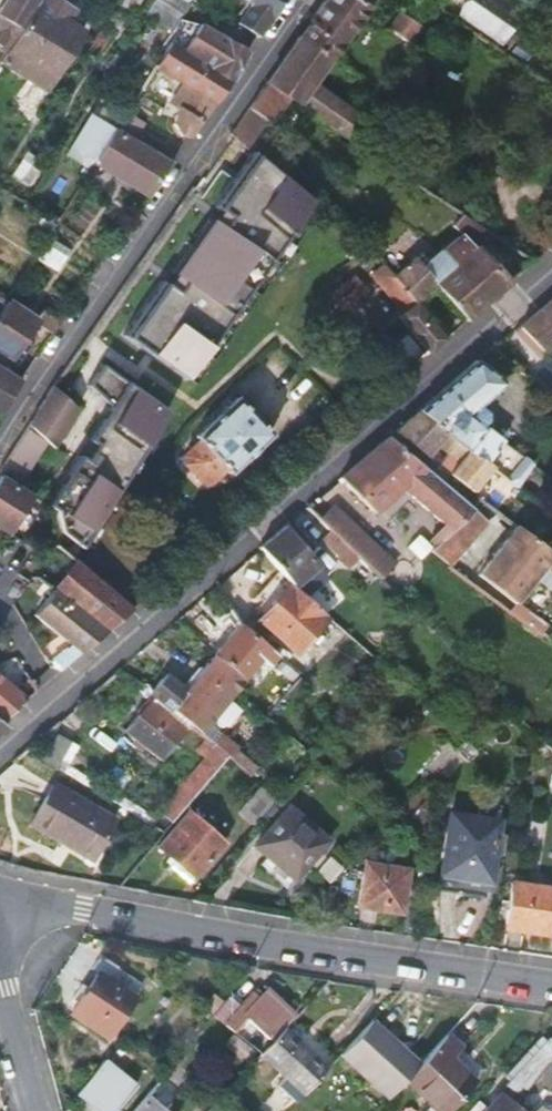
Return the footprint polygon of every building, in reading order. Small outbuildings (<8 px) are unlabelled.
[(0,32),(0,44),(9,50),(41,0),(8,0),(0,13),(0,17),(7,22),(0,32)] [(51,0),(41,0),(9,50),(2,63),(46,90),(88,23),(72,13),(79,3),(74,0),(64,0),(61,6),(51,0)] [(148,13),(176,28),(190,0),(155,0),(148,13)] [(255,36),(260,38),(286,0),(245,0),(246,1),(236,23),(255,36)] [(368,7),(357,0),(324,0),(315,13),(297,38),(329,61),(330,61),(368,7)] [(408,6),(424,17),(432,5),(425,0),(412,0),(408,6)] [(460,14),(501,41),(519,15),(496,0),(469,0),(460,14)] [(408,6),(403,15),(419,26),(424,17),(408,6)] [(397,12),(391,22),(412,36),(419,26),(403,15),(397,12)] [(387,28),(408,43),(412,36),(391,22),(387,28)] [(204,122),(217,103),(232,80),(186,50),(193,38),(186,34),(189,28),(185,24),(158,68),(185,84),(179,106),(181,108),(180,110),(175,124),(185,140),(193,137),(204,122)] [(217,47),(196,33),(193,38),(186,50),(232,80),(241,67),(244,61),(248,51),(222,39),(217,47)] [(312,86),(330,61),(329,61),(297,38),(283,58),(265,83),(293,102),(347,137),(359,118),(312,86)] [(373,74),(364,89),(374,95),(384,80),(373,74)] [(275,128),(293,102),(265,83),(248,108),(275,128)] [(179,106),(185,84),(172,105),(180,110),(181,108),(179,106)] [(362,92),(372,99),(374,95),(364,89),(362,92)] [(128,127),(123,124),(98,165),(152,198),(178,160),(180,157),(177,155),(176,150),(171,147),(163,156),(125,133),(128,127)] [(154,359),(184,380),(294,223),(289,220),(304,198),(250,154),(213,209),(220,214),(213,224),(211,222),(173,277),(175,278),(168,288),(161,283),(122,337),(147,354),(150,350),(157,355),(154,359)] [(467,234),(477,247),(490,231),(463,213),(456,224),(465,235),(467,234)] [(359,253),(364,248),(345,232),(341,237),(359,253)] [(465,235),(443,248),(487,302),(493,296),(509,283),(477,247),(467,234),(465,235)] [(405,289),(415,302),(435,286),(465,321),(487,302),(443,248),(426,265),(415,256),(393,275),(405,289)] [(374,275),(391,299),(405,289),(393,275),(387,268),(386,266),(374,275)] [(354,278),(334,295),(343,308),(364,290),(354,278)] [(391,299),(402,315),(416,304),(415,302),(405,289),(391,299)] [(519,327),(544,353),(551,346),(551,298),(519,327)] [(11,304),(0,322),(0,366),(7,370),(38,323),(11,304)] [(399,317),(426,355),(444,339),(416,304),(402,315),(399,317)] [(373,356),(381,365),(389,356),(381,348),(373,356)] [(509,384),(476,362),(446,387),(419,411),(492,469),(518,488),(533,467),(472,419),(509,384)] [(5,414),(27,382),(7,370),(0,366),(0,411),(5,414)] [(111,408),(43,506),(53,514),(60,534),(76,544),(168,413),(102,367),(88,387),(111,408)] [(80,408),(53,386),(45,400),(25,430),(47,448),(50,451),(80,408)] [(268,435),(233,399),(191,438),(195,443),(181,456),(180,464),(199,484),(207,484),(223,470),(227,475),(268,435)] [(473,493),(492,469),(419,411),(395,432),(428,457),(437,445),(462,465),(453,477),(473,493)] [(20,489),(47,448),(25,430),(0,470),(0,474),(1,475),(20,489)] [(416,501),(452,532),(454,530),(473,510),(469,506),(389,438),(342,478),(375,515),(386,505),(396,517),(407,507),(397,495),(411,482),(424,492),(416,501)] [(533,467),(518,488),(551,515),(551,484),(550,480),(533,467)] [(1,475),(0,476),(0,530),(7,534),(32,498),(20,489),(1,475)] [(298,517),(338,557),(348,547),(322,521),(308,507),(298,517)] [(370,569),(380,579),(390,568),(333,510),(322,521),(348,547),(370,569)] [(307,547),(286,526),(283,529),(260,548),(295,580),(298,582),(316,563),(304,551),(307,547)] [(551,557),(551,554),(517,527),(486,570),(521,597),(551,557)] [(468,543),(454,530),(452,532),(432,553),(450,566),(468,543)] [(360,579),(370,569),(348,547),(338,557),(360,579)] [(31,615),(80,653),(105,633),(131,611),(73,568),(31,615)] [(294,654),(332,613),(298,582),(295,580),(257,622),(294,654)] [(269,666),(278,655),(240,624),(213,658),(244,682),(262,660),(269,666)] [(201,735),(244,682),(213,658),(187,690),(168,675),(151,695),(155,699),(192,728),(201,735)] [(0,720),(26,698),(0,678),(0,720)] [(164,762),(192,728),(155,699),(128,733),(164,762)] [(8,726),(0,720),(0,733),(8,726)] [(85,857),(109,816),(50,781),(26,821),(85,857)] [(238,812),(253,825),(274,800),(259,789),(238,812)] [(272,852),(268,856),(296,879),(327,842),(288,809),(259,840),(272,852)] [(157,846),(193,876),(224,841),(188,810),(157,846)] [(441,876),(490,883),(497,821),(449,815),(441,876)] [(288,888),(296,879),(268,856),(261,866),(288,888)] [(361,907),(401,913),(407,871),(367,866),(361,907)] [(551,934),(551,889),(512,884),(506,928),(551,934)] [(139,982),(116,966),(108,979),(97,972),(72,1010),(106,1032),(139,982)] [(203,1004),(213,1013),(224,1001),(213,992),(203,1004)] [(251,1013),(230,994),(224,1001),(213,1013),(235,1033),(247,1019),(272,1041),(282,1030),(294,1016),(269,993),(251,1013)] [(418,1064),(370,1020),(339,1054),(387,1098),(405,1079),(418,1064)] [(259,1055),(302,1094),(325,1069),(282,1030),(272,1041),(260,1054),(259,1055)] [(254,1052),(233,1035),(225,1045),(246,1062),(254,1052)] [(445,1035),(418,1064),(405,1079),(440,1110),(444,1110),(472,1080),(449,1060),(460,1048),(445,1035)] [(105,1058),(79,1089),(106,1110),(112,1110),(135,1083),(105,1058)] [(150,1089),(132,1110),(162,1110),(168,1104),(150,1089)] [(499,1096),(485,1110),(516,1110),(499,1096)]
